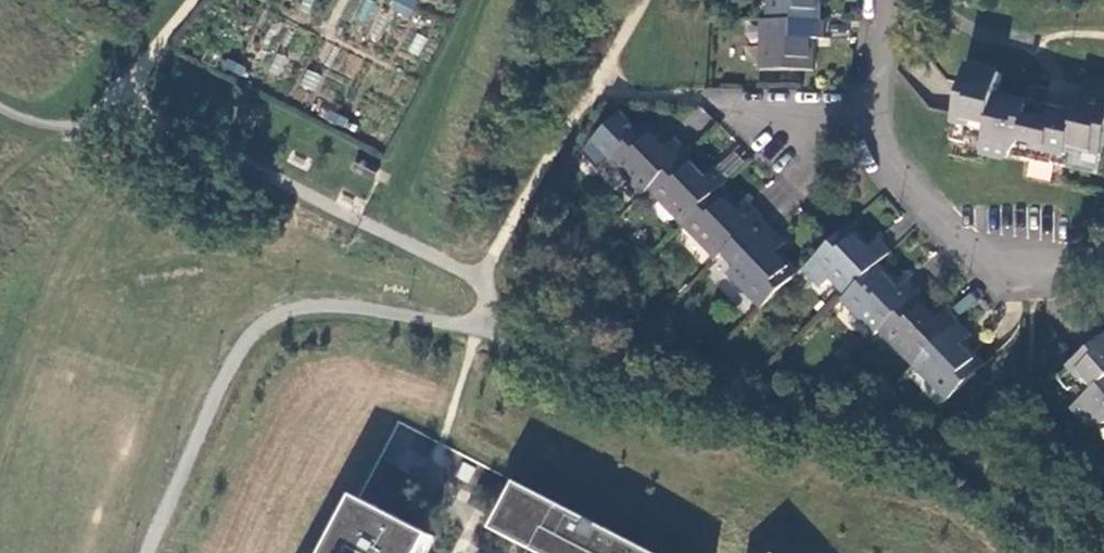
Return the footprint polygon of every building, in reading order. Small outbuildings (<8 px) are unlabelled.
[(776,22),(821,23),(821,0),(776,0),(776,22)] [(827,41),(828,23),(821,23),(776,22),(769,22),(769,71),(816,72),(816,41),(827,41)] [(1103,157),(1103,155),(1103,82),(1087,78),(1077,123),(1064,120),(1065,116),(1054,113),(1053,117),(1043,114),(1041,120),(1024,116),(1027,107),(1016,104),(1015,108),(999,104),(1004,76),(990,73),(992,65),(972,61),(954,142),(970,146),(972,138),(988,142),(987,150),(1067,168),(1072,149),(1103,157)] [(625,116),(604,136),(600,134),(587,158),(607,168),(616,159),(617,161),(620,158),(652,192),(657,187),(690,155),(695,151),(682,139),(674,147),(653,125),(643,134),(625,116)] [(740,149),(720,168),(732,181),(752,162),(740,149)] [(1099,175),(1103,157),(1072,149),(1067,168),(1099,175)] [(711,177),(690,155),(657,187),(690,222),(724,190),(732,181),(720,168),(711,177)] [(745,212),(724,190),(690,222),(724,258),(738,245),(765,219),(766,217),(754,203),(745,212)] [(790,245),(765,219),(738,245),(750,258),(735,272),(767,306),(801,274),(782,253),(790,245)] [(875,248),(852,225),(834,242),(818,257),(852,293),(882,264),(895,251),(884,240),(875,248)] [(904,287),(882,264),(852,293),(848,297),(882,332),(886,327),(920,295),(924,290),(913,278),(904,287)] [(942,318),(920,295),(886,327),(920,362),(963,321),(951,308),(942,318)] [(976,334),(963,321),(920,362),(955,398),(988,365),(966,344),(976,334)] [(1063,378),(1074,391),(1080,386),(1091,399),(1085,404),(1103,427),(1103,344),(1063,378)] [(539,552),(650,552),(519,484),(507,506),(516,511),(504,535),(539,552)] [(367,502),(359,498),(330,552),(341,552),(367,502)] [(341,552),(427,552),(435,537),(367,502),(341,552)] [(516,511),(507,506),(495,530),(504,535),(516,511)]
